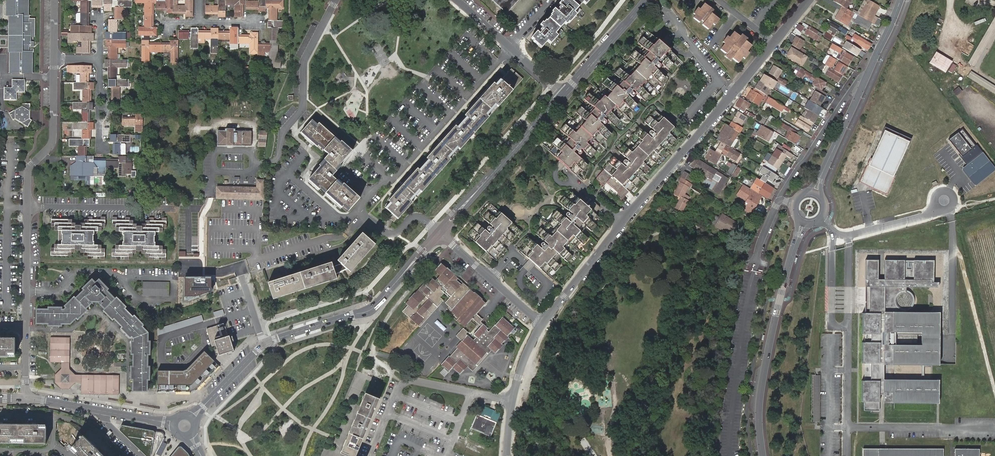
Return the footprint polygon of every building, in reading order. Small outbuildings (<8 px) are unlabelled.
[(10,49),(10,53),(10,74),(33,74),(33,53),(30,53),(30,45),(31,45),(31,24),(30,24),(30,16),(29,16),(29,0),(6,0),(6,16),(10,16),(10,36),(10,49)] [(76,53),(89,53),(89,41),(92,41),(93,33),(91,33),(91,25),(88,25),(88,1),(91,1),(91,0),(71,0),(71,1),(81,0),(80,13),(80,22),(80,25),(71,25),(70,33),(66,33),(66,36),(66,42),(72,42),(72,40),(82,41),(82,47),(76,47),(76,53)] [(91,1),(91,7),(104,7),(104,10),(111,10),(111,7),(114,7),(114,19),(108,19),(108,32),(105,32),(104,47),(108,47),(107,60),(104,59),(104,67),(107,67),(107,87),(110,87),(110,99),(118,100),(118,87),(128,87),(128,79),(115,79),(115,67),(125,67),(125,60),(115,60),(115,47),(125,47),(125,32),(115,32),(116,20),(121,20),(122,7),(131,7),(131,0),(91,0),(91,1)] [(155,2),(156,0),(135,0),(135,2),(145,2),(144,27),(138,27),(138,35),(155,35),(155,27),(152,27),(153,3),(156,3),(155,2)] [(193,0),(185,0),(185,6),(172,6),(173,0),(165,0),(165,2),(155,2),(156,3),(155,10),(165,10),(165,13),(185,13),(185,17),(192,17),(193,0)] [(205,6),(205,13),(218,14),(218,17),(225,17),(225,5),(235,5),(235,17),(242,17),(243,5),(245,5),(245,9),(258,9),(258,12),(266,12),(266,8),(269,8),(269,20),(267,20),(267,28),(270,28),(270,44),(258,43),(258,32),(250,32),(250,36),(237,35),(237,29),(230,28),(230,32),(217,32),(217,29),(210,28),(210,32),(197,31),(197,29),(190,28),(190,32),(177,32),(177,39),(190,39),(190,47),(197,47),(197,39),(210,39),(210,47),(209,54),(217,54),(217,47),(217,39),(218,39),(218,43),(224,43),(223,39),(230,39),(230,52),(237,52),(237,43),(250,43),(250,53),(258,53),(258,51),(270,51),(270,60),(271,60),(271,68),(281,68),(281,61),(278,61),(278,49),(279,28),(284,28),(284,21),(276,20),(276,8),(282,8),(283,0),(266,0),(258,0),(258,2),(245,2),(246,0),(218,0),(218,6),(205,6)] [(498,5),(507,13),(519,0),(500,0),(498,5)] [(535,27),(538,29),(539,30),(537,32),(536,31),(531,37),(533,40),(538,45),(539,44),(542,46),(547,41),(548,42),(551,39),(552,40),(553,41),(558,35),(557,35),(555,33),(557,31),(555,29),(558,26),(560,23),(562,25),(564,23),(566,24),(568,22),(569,23),(574,18),(573,17),(572,16),(575,13),(574,12),(576,10),(574,8),(576,5),(578,7),(582,2),(586,5),(588,2),(590,0),(564,0),(564,1),(563,0),(560,3),(559,2),(558,4),(560,5),(559,6),(557,9),(555,10),(554,8),(553,9),(551,12),(549,15),(550,16),(545,21),(544,20),(542,23),(542,22),(539,24),(538,24),(535,27)] [(837,2),(843,6),(844,6),(847,9),(852,0),(838,0),(837,2)] [(882,7),(870,0),(862,14),(872,20),(878,9),(880,10),(882,7)] [(698,12),(695,15),(693,18),(699,23),(701,20),(704,22),(702,25),(708,29),(712,24),(714,25),(719,19),(711,13),(711,12),(708,10),(710,8),(704,4),(699,9),(698,8),(696,10),(698,12)] [(844,6),(843,6),(836,18),(847,25),(854,13),(852,11),(847,9),(844,6)] [(872,20),(862,14),(861,16),(863,17),(871,22),(872,20)] [(861,16),(858,15),(854,21),(859,24),(863,17),(861,16)] [(863,17),(859,24),(868,30),(872,23),(871,22),(863,17)] [(972,65),(994,26),(994,19),(969,63),(972,65)] [(840,26),(833,21),(832,23),(833,23),(832,26),(826,37),(832,40),(836,33),(838,30),(840,26)] [(803,23),(802,26),(819,35),(821,37),(822,37),(824,38),(826,36),(812,28),(812,27),(803,23)] [(802,26),(799,24),(796,28),(800,32),(803,30),(805,31),(804,32),(810,36),(816,39),(819,41),(821,37),(819,35),(802,26)] [(840,26),(838,30),(841,31),(848,34),(849,31),(840,26)] [(598,90),(595,87),(590,93),(588,92),(583,98),(586,101),(586,102),(588,102),(589,104),(584,109),(580,106),(575,112),(577,113),(573,118),(572,120),(571,119),(566,125),(565,123),(560,130),(563,132),(563,134),(565,134),(566,135),(561,141),(557,137),(552,143),(553,144),(549,149),(548,150),(559,160),(565,165),(576,175),(576,174),(577,173),(581,168),(582,169),(587,163),(584,160),(584,159),(583,159),(578,155),(583,149),(585,151),(585,152),(586,152),(589,154),(594,148),(593,148),(598,142),(599,141),(603,135),(604,137),(609,130),(599,121),(600,119),(601,120),(602,120),(603,120),(603,119),(604,120),(605,120),(606,120),(607,120),(607,119),(607,118),(612,123),(617,116),(616,116),(620,111),(621,109),(623,112),(629,106),(634,100),(630,96),(630,95),(632,96),(633,97),(634,97),(635,96),(635,95),(635,94),(635,93),(633,92),(635,91),(645,99),(650,94),(649,93),(659,81),(660,82),(665,76),(654,67),(656,65),(657,65),(657,66),(658,66),(658,65),(659,65),(659,66),(660,66),(661,66),(662,66),(662,65),(663,65),(663,64),(667,67),(672,62),(671,60),(676,55),(648,30),(643,36),(641,35),(636,40),(639,43),(639,45),(640,44),(642,46),(637,52),(633,48),(628,54),(630,57),(626,62),(625,63),(620,68),(619,67),(614,72),(618,76),(613,81),(611,80),(611,79),(610,79),(606,76),(601,82),(603,84),(599,88),(598,90)] [(744,55),(746,51),(751,46),(745,41),(746,39),(744,37),(742,39),(739,37),(733,32),(728,38),(726,36),(722,42),(724,44),(720,50),(725,54),(723,56),(726,58),(728,56),(731,59),(737,63),(742,57),(744,59),(746,56),(744,55)] [(843,37),(836,33),(832,40),(839,45),(843,37)] [(866,46),(870,48),(872,44),(855,34),(851,41),(865,49),(866,46)] [(4,49),(10,49),(10,36),(0,36),(0,49),(4,49)] [(805,41),(796,36),(794,40),(795,41),(792,45),(800,49),(805,41)] [(160,51),(160,43),(148,43),(148,40),(140,40),(140,60),(147,61),(148,51),(160,51)] [(177,62),(178,40),(170,40),(170,43),(160,43),(160,51),(170,51),(170,62),(177,62)] [(854,56),(832,43),(830,47),(836,50),(839,52),(836,57),(839,59),(849,65),(854,56)] [(787,56),(802,64),(807,56),(792,48),(787,56)] [(952,61),(936,52),(930,63),(946,72),(952,61)] [(836,59),(831,56),(826,65),(843,75),(847,67),(839,63),(836,67),(833,65),(836,59)] [(950,70),(954,72),(959,63),(955,61),(950,70)] [(92,65),(71,65),(71,72),(80,73),(80,82),(73,82),(73,90),(83,90),(82,102),(72,102),(72,105),(72,109),(82,109),(82,122),(73,122),(73,129),(82,130),(81,139),(69,139),(69,146),(78,146),(78,156),(86,156),(86,146),(89,146),(89,139),(90,139),(90,129),(93,130),(94,122),(90,122),(90,110),(93,110),(94,102),(91,102),(91,90),(94,90),(95,82),(89,82),(89,73),(92,73),(92,65)] [(775,76),(773,79),(774,79),(777,81),(782,84),(783,83),(784,80),(778,76),(781,70),(775,67),(774,70),(772,69),(769,73),(775,76)] [(441,171),(470,139),(468,137),(477,127),(479,128),(523,79),(511,68),(501,80),(498,78),(464,115),(466,117),(457,127),(455,126),(426,158),(428,159),(419,170),(417,168),(384,206),(393,215),(390,219),(394,222),(397,218),(398,219),(432,181),(430,180),(439,170),(441,171)] [(827,73),(839,81),(843,75),(830,68),(827,73)] [(796,73),(795,75),(801,78),(802,78),(802,79),(804,74),(811,78),(816,81),(815,82),(814,84),(813,85),(817,87),(822,90),(827,82),(816,76),(813,74),(813,75),(801,69),(799,72),(798,71),(796,73)] [(773,79),(762,73),(758,80),(771,88),(772,88),(777,81),(774,79),(773,79)] [(968,76),(994,93),(994,88),(970,73),(968,76)] [(771,88),(758,80),(754,87),(765,94),(766,95),(771,88)] [(16,89),(8,89),(8,100),(19,100),(19,92),(27,92),(27,81),(16,81),(16,89)] [(817,87),(810,100),(819,105),(822,101),(821,101),(822,99),(823,99),(827,93),(822,90),(817,87)] [(959,87),(954,92),(957,96),(963,91),(959,87)] [(765,94),(754,88),(753,91),(752,92),(750,92),(747,97),(758,105),(761,100),(765,94)] [(765,94),(761,100),(766,103),(769,97),(766,95),(765,94)] [(750,103),(748,102),(748,103),(740,98),(736,106),(743,110),(745,107),(747,108),(750,103)] [(784,112),(787,107),(771,98),(768,103),(784,112)] [(810,100),(809,99),(804,107),(807,109),(817,115),(819,112),(819,113),(823,107),(819,105),(810,100)] [(17,120),(31,128),(35,121),(33,120),(34,104),(25,104),(25,107),(12,114),(16,121),(17,120)] [(669,142),(679,129),(652,106),(642,118),(648,123),(647,125),(646,124),(645,124),(644,123),(644,124),(643,124),(643,125),(643,126),(644,127),(644,128),(643,130),(637,124),(617,148),(623,153),(622,155),(621,154),(620,154),(620,153),(619,153),(618,153),(618,154),(617,154),(617,155),(618,156),(619,157),(618,159),(612,154),(601,167),(604,169),(596,178),(619,200),(639,177),(638,176),(643,170),(644,171),(664,147),(663,146),(668,141),(669,142)] [(817,115),(807,109),(804,112),(807,114),(804,118),(813,123),(816,118),(817,115)] [(732,121),(729,126),(738,130),(740,132),(743,128),(740,126),(746,117),(738,111),(732,121)] [(746,111),(744,115),(754,121),(756,117),(746,111)] [(134,130),(142,130),(142,113),(134,113),(134,117),(121,117),(121,124),(134,124),(134,130)] [(782,117),(780,121),(787,126),(790,121),(782,117)] [(328,154),(318,165),(320,167),(308,180),(320,190),(320,189),(348,212),(360,198),(344,183),(342,185),(333,176),(342,165),(341,164),(353,151),(341,141),(340,142),(313,118),(301,133),(317,146),(318,145),(328,154)] [(722,138),(720,141),(726,145),(730,147),(733,142),(730,140),(735,130),(729,126),(726,124),(722,131),(723,131),(722,133),(721,133),(719,136),(722,138)] [(757,133),(756,134),(768,141),(773,132),(763,126),(762,125),(757,133)] [(914,138),(887,126),(884,134),(885,134),(874,157),(872,156),(861,180),(888,193),(897,175),(895,174),(909,146),(910,146),(914,138)] [(233,146),(250,147),(251,131),(235,130),(235,129),(225,128),(225,130),(217,130),(217,145),(226,146),(226,143),(233,143),(233,146)] [(787,139),(795,144),(799,137),(799,136),(800,134),(791,128),(789,131),(791,132),(787,139)] [(948,140),(968,167),(983,156),(962,129),(948,140)] [(267,147),(267,131),(259,131),(258,146),(267,147)] [(124,154),(124,144),(123,143),(120,143),(118,143),(119,141),(120,141),(129,141),(129,133),(109,133),(109,141),(112,141),(112,153),(119,154),(119,153),(124,154)] [(720,152),(721,153),(725,145),(719,141),(713,150),(708,147),(703,155),(714,162),(720,152)] [(721,153),(725,155),(727,153),(732,156),(731,156),(736,159),(740,153),(730,147),(726,145),(725,145),(721,153)] [(784,159),(788,152),(782,147),(780,150),(776,149),(772,156),(780,161),(782,158),(784,159)] [(772,156),(768,153),(765,157),(764,159),(766,161),(768,163),(772,156)] [(78,156),(76,155),(76,162),(70,166),(70,180),(85,180),(85,176),(85,174),(78,174),(78,156)] [(85,174),(85,176),(93,177),(93,167),(97,167),(97,172),(106,172),(106,167),(118,167),(118,177),(125,177),(125,174),(131,174),(131,162),(126,162),(126,156),(118,156),(118,159),(93,159),(93,156),(86,156),(78,156),(78,174),(85,174)] [(775,172),(782,162),(780,161),(772,156),(768,163),(766,161),(764,159),(760,165),(762,166),(774,174),(775,172)] [(994,172),(994,169),(989,161),(988,162),(983,156),(968,167),(965,170),(968,174),(970,172),(974,177),(972,179),(977,186),(994,172)] [(730,179),(695,158),(690,166),(712,180),(716,173),(723,177),(714,191),(720,195),(730,179)] [(731,175),(737,166),(733,164),(732,163),(732,164),(731,166),(726,172),(727,173),(731,175)] [(774,174),(762,166),(758,173),(762,175),(762,176),(760,180),(765,183),(767,180),(770,181),(770,180),(772,181),(775,178),(777,179),(778,176),(774,174)] [(164,167),(164,177),(172,177),(172,167),(164,167)] [(681,177),(690,183),(692,179),(690,177),(691,175),(684,172),(681,177)] [(688,186),(701,193),(703,190),(690,183),(681,177),(678,181),(680,182),(674,193),(680,197),(675,206),(680,210),(686,200),(687,196),(683,194),(688,186)] [(750,188),(759,194),(760,192),(754,189),(759,181),(764,185),(765,183),(760,180),(757,178),(750,188)] [(216,199),(265,200),(266,179),(257,179),(256,187),(217,186),(216,199)] [(754,189),(760,192),(766,196),(768,192),(767,192),(769,188),(764,185),(759,181),(754,189)] [(574,249),(576,248),(580,242),(583,245),(588,239),(581,232),(586,227),(591,232),(597,226),(594,223),(599,218),(594,214),(599,208),(598,207),(597,205),(596,204),(593,203),(591,203),(587,207),(571,193),(566,198),(565,197),(560,203),(563,206),(563,208),(565,208),(568,210),(567,212),(564,210),(563,210),(563,211),(562,210),(561,210),(560,210),(559,211),(559,212),(560,213),(552,206),(547,212),(547,213),(537,224),(536,224),(531,230),(539,236),(537,236),(537,237),(536,239),(538,240),(538,241),(538,242),(540,245),(539,246),(533,241),(533,240),(532,240),(529,237),(523,243),(524,244),(519,250),(520,250),(527,257),(530,259),(532,262),(535,264),(547,275),(548,273),(552,269),(555,272),(560,266),(555,261),(560,255),(568,262),(573,257),(570,254),(574,249)] [(749,199),(748,200),(744,208),(751,213),(759,200),(748,194),(746,197),(749,199)] [(488,222),(487,224),(486,224),(486,223),(485,223),(484,223),(483,223),(482,224),(482,225),(483,225),(484,227),(484,228),(478,223),(467,235),(496,260),(506,249),(504,246),(509,241),(511,243),(522,231),(517,226),(516,225),(515,225),(498,210),(497,208),(496,208),(491,204),(480,215),(488,222)] [(740,224),(720,213),(713,227),(723,232),(724,229),(734,234),(740,224)] [(71,219),(52,219),(51,226),(55,226),(55,230),(58,230),(62,230),(62,244),(58,244),(54,244),(54,248),(51,248),(51,255),(71,256),(71,252),(75,252),(75,248),(80,248),(80,252),(84,252),(84,256),(87,256),(87,259),(92,259),(92,256),(100,256),(100,260),(105,260),(105,248),(101,248),(101,245),(93,245),(93,241),(92,241),(92,233),(93,234),(93,230),(101,230),(101,227),(105,227),(105,216),(100,216),(100,219),(92,219),(92,216),(88,216),(88,219),(84,219),(84,223),(80,223),(80,226),(75,226),(75,223),(71,223),(71,219)] [(166,228),(167,218),(162,218),(162,221),(154,221),(154,218),(149,217),(149,221),(145,221),(145,224),(142,224),(142,228),(136,227),(136,224),(133,224),(133,220),(129,220),(129,217),(125,217),(125,220),(117,220),(117,217),(113,217),(112,227),(116,227),(115,231),(124,231),(123,245),(116,245),(116,249),(112,249),(112,260),(117,260),(116,257),(124,257),(124,260),(129,260),(129,257),(132,257),(132,253),(136,253),(136,250),(142,250),(141,253),(145,253),(145,257),(149,257),(149,260),(153,260),(153,257),(162,257),(162,260),(166,260),(166,249),(162,249),(162,246),(155,246),(154,241),(153,241),(153,235),(154,235),(154,231),(163,232),(163,228),(166,228)] [(375,244),(362,233),(337,260),(340,263),(347,269),(350,272),(375,244)] [(707,236),(718,242),(720,238),(709,233),(707,236)] [(527,257),(520,250),(518,252),(526,258),(527,257)] [(532,262),(530,259),(526,263),(523,266),(526,269),(529,272),(532,268),(535,264),(532,262)] [(868,288),(877,288),(877,315),(868,315),(867,412),(880,412),(880,399),(880,396),(883,396),(883,399),(934,399),(934,381),(924,381),(924,366),(934,366),(934,346),(922,346),(922,333),(934,334),(934,314),(906,314),(906,311),(910,310),(912,309),(913,307),(915,303),(915,300),(915,297),(914,294),(911,291),(907,290),(907,288),(938,288),(938,284),(933,283),(934,273),(914,272),(914,280),(905,280),(905,272),(885,272),(885,281),(878,281),(878,261),(868,261),(868,288)] [(885,261),(885,272),(905,272),(905,261),(885,261)] [(268,283),(273,299),(286,295),(337,279),(335,274),(333,266),(331,262),(268,283)] [(914,272),(934,273),(934,262),(914,262),(914,272)] [(347,269),(340,263),(333,266),(335,274),(347,269)] [(453,275),(454,275),(442,264),(436,270),(440,275),(435,281),(432,279),(426,286),(424,284),(407,303),(409,305),(403,312),(418,326),(425,319),(422,316),(433,303),(434,304),(441,297),(444,293),(445,294),(446,292),(451,296),(450,298),(445,303),(453,309),(451,311),(458,318),(457,319),(465,326),(472,318),(479,324),(480,322),(483,319),(476,313),(485,303),(467,286),(465,288),(456,280),(457,279),(453,275)] [(467,286),(454,275),(453,275),(457,279),(456,280),(465,288),(467,286)] [(82,291),(74,298),(85,310),(91,303),(97,304),(103,310),(114,299),(106,291),(107,289),(98,279),(95,282),(91,279),(81,289),(82,291)] [(169,282),(142,282),(142,287),(137,287),(138,291),(142,291),(142,295),(169,296),(169,282)] [(868,315),(877,315),(877,288),(868,288),(868,315)] [(61,309),(61,307),(47,307),(48,309),(35,309),(35,324),(47,324),(47,326),(61,327),(61,325),(70,325),(76,319),(77,320),(86,311),(85,310),(74,298),(73,297),(63,306),(65,308),(63,309),(61,309)] [(103,310),(102,311),(112,321),(114,319),(121,327),(120,329),(129,339),(131,338),(133,339),(147,332),(142,327),(143,325),(134,315),(132,316),(124,309),(126,307),(116,297),(114,299),(103,310)] [(422,316),(425,319),(426,320),(444,300),(441,297),(434,304),(433,303),(422,316)] [(158,336),(203,321),(201,316),(157,329),(158,336)] [(462,341),(456,347),(457,348),(449,357),(448,356),(441,364),(449,371),(453,367),(460,373),(467,366),(461,361),(466,356),(476,365),(486,352),(484,350),(487,346),(490,348),(495,353),(502,345),(501,344),(508,336),(507,336),(514,328),(502,317),(488,333),(485,331),(487,328),(483,324),(473,335),(475,337),(473,340),(465,333),(467,331),(462,327),(455,335),(462,341)] [(218,330),(207,333),(212,347),(215,346),(219,356),(234,351),(229,336),(228,336),(226,331),(220,333),(222,338),(221,339),(218,330)] [(132,379),(132,391),(147,392),(147,379),(150,379),(150,365),(147,365),(148,354),(150,354),(151,342),(148,342),(147,332),(133,339),(133,341),(130,341),(130,353),(132,353),(132,364),(130,364),(130,378),(132,379)] [(934,334),(922,333),(922,346),(934,346),(934,334)] [(54,361),(62,361),(66,361),(66,355),(64,343),(66,343),(67,336),(54,336),(54,342),(52,342),(52,355),(54,355),(54,361)] [(15,357),(15,338),(0,338),(0,357),(15,357)] [(157,371),(157,392),(189,392),(192,392),(194,391),(197,390),(198,389),(219,366),(204,352),(186,370),(183,371),(157,371)] [(461,361),(467,366),(472,371),(477,366),(476,365),(466,356),(461,361)] [(76,381),(76,374),(69,368),(62,367),(55,373),(56,377),(56,381),(62,387),(70,387),(76,381)] [(119,389),(119,382),(119,377),(114,377),(114,379),(89,379),(89,377),(82,377),(82,381),(82,389),(88,389),(88,391),(107,391),(113,391),(113,389),(119,389)] [(380,398),(366,393),(341,453),(348,455),(356,455),(380,398)] [(498,422),(477,414),(472,428),(492,436),(498,422)] [(78,455),(127,455),(114,443),(92,426),(83,436),(70,423),(58,423),(58,439),(64,439),(65,440),(66,441),(67,442),(72,447),(71,449),(78,455)] [(11,443),(11,441),(25,441),(25,443),(46,443),(46,439),(46,424),(0,424),(0,442),(11,443)] [(120,432),(146,455),(154,455),(164,438),(164,436),(164,434),(162,433),(160,432),(123,425),(122,426),(120,427),(120,428),(120,429),(120,431),(120,432)]
